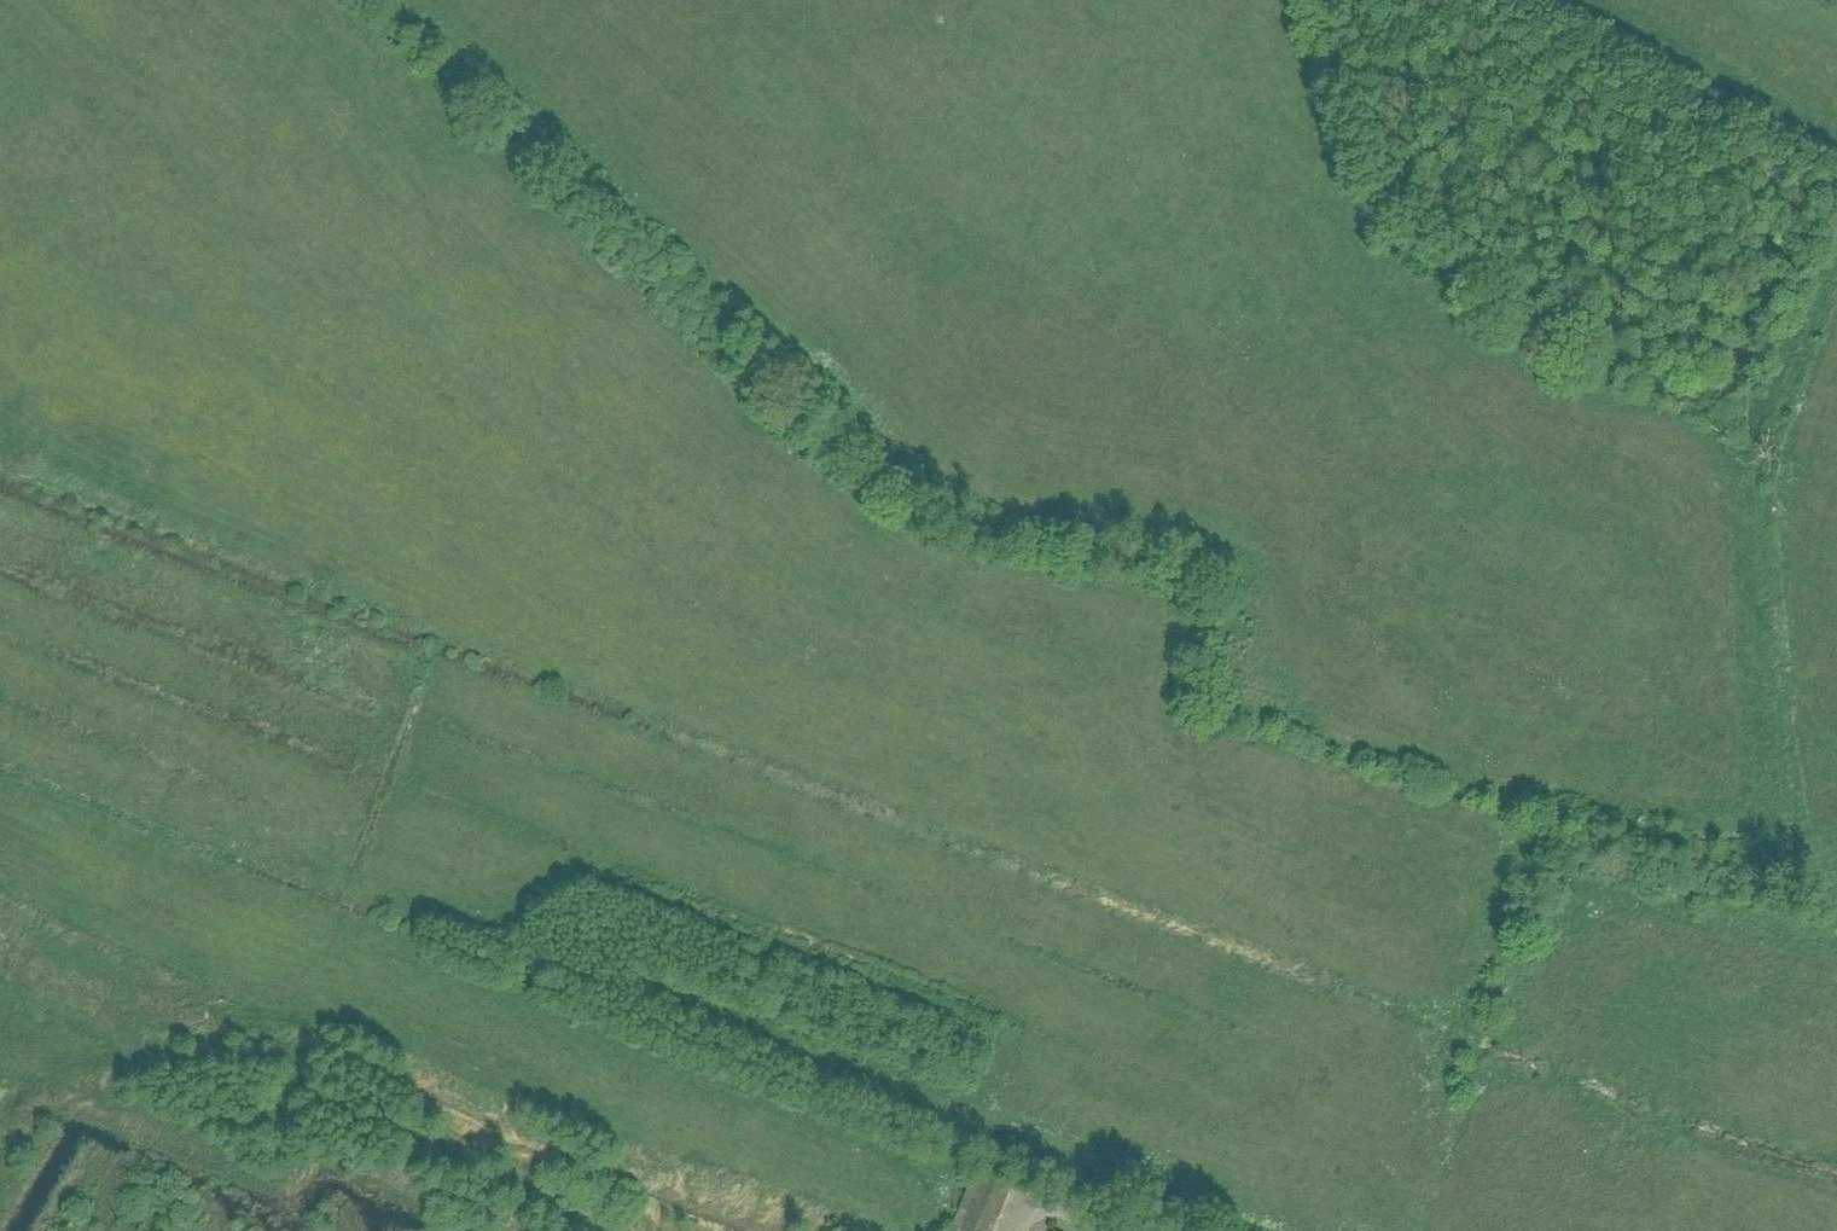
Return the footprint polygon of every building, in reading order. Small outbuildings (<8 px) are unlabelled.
[(1009,1197),(1005,1196),(1009,1184),(980,1175),(974,1196),(960,1230),(994,1230),(1009,1197)]
